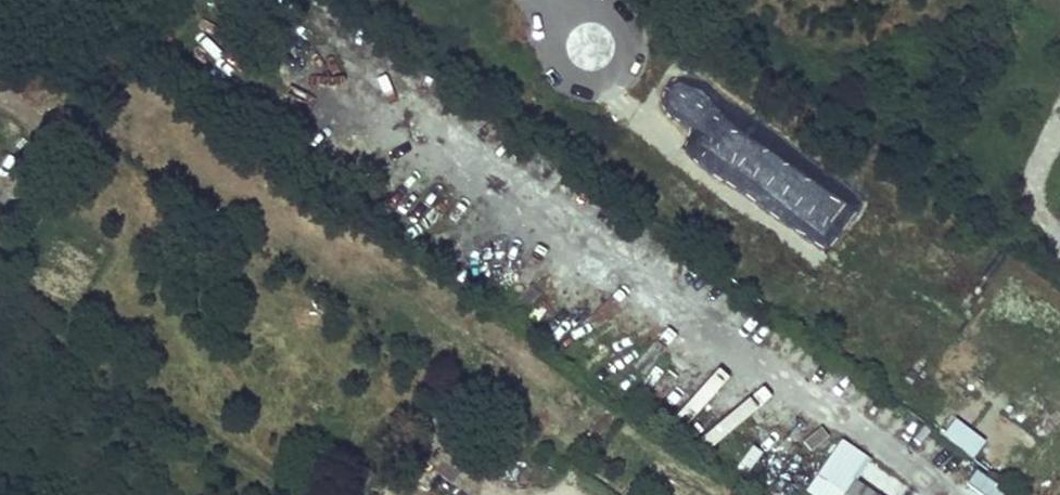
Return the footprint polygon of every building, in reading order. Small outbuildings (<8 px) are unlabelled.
[(971,460),(984,443),(954,420),(940,437),(971,460)] [(871,461),(856,482),(840,471),(823,494),(920,494),(871,461)]
